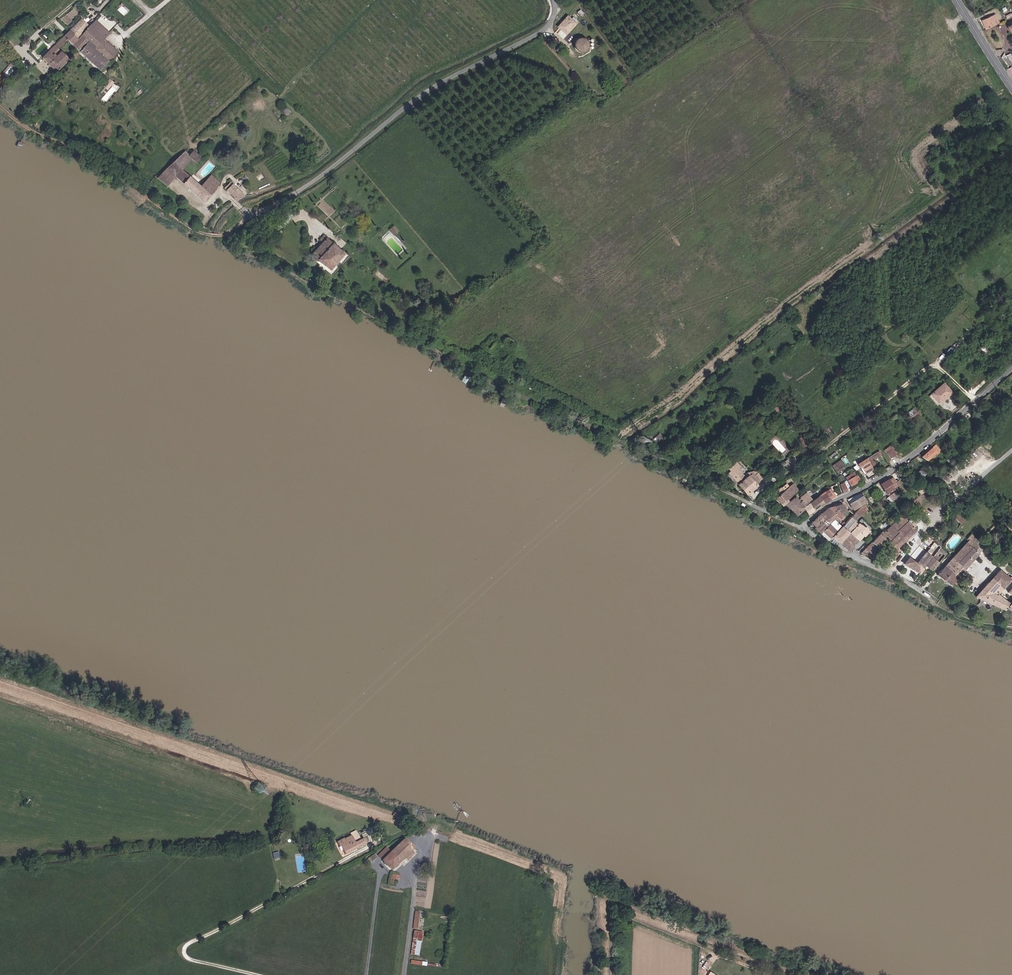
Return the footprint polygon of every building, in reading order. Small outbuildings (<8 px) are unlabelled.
[(559,28),(566,35),(576,25),(569,18),(559,28)] [(985,30),(996,25),(994,19),(990,21),(989,18),(981,21),(985,30)] [(97,33),(103,27),(96,21),(82,35),(81,34),(89,26),(82,20),(65,37),(69,40),(68,41),(79,52),(101,72),(119,54),(105,41),(97,33)] [(110,35),(103,27),(97,33),(105,41),(110,35)] [(56,45),(56,46),(59,49),(68,41),(69,40),(65,37),(56,45)] [(580,39),(577,41),(576,44),(575,47),(576,49),(578,51),(581,53),(584,53),(588,51),(590,48),(590,46),(589,42),(588,40),(585,38),(582,38),(580,39)] [(38,52),(43,58),(51,51),(45,46),(38,52)] [(43,58),(43,59),(57,73),(70,60),(59,49),(56,46),(51,51),(43,58)] [(194,161),(190,158),(185,153),(163,176),(161,174),(156,178),(168,188),(177,178),(205,203),(222,185),(213,177),(203,189),(184,171),(194,161)] [(194,153),(190,158),(194,161),(198,164),(202,160),(194,153)] [(238,202),(246,198),(233,183),(227,189),(238,202)] [(276,227),(280,231),(295,217),(291,213),(276,227)] [(394,225),(389,229),(394,234),(399,230),(394,225)] [(346,253),(327,237),(313,254),(332,270),(346,253)] [(955,391),(946,381),(933,393),(941,403),(955,391)] [(991,417),(986,411),(982,414),(987,420),(991,417)] [(911,413),(899,422),(905,429),(917,419),(911,413)] [(650,442),(658,451),(662,447),(655,438),(650,442)] [(923,457),(928,461),(941,450),(937,445),(923,457)] [(895,455),(889,446),(883,450),(889,459),(895,455)] [(871,460),(873,458),(871,455),(867,458),(866,459),(871,467),(875,465),(871,460)] [(871,467),(866,459),(857,465),(859,468),(861,467),(865,474),(873,469),(871,467)] [(831,468),(835,474),(843,468),(839,462),(831,468)] [(755,485),(759,481),(753,474),(747,478),(745,476),(747,474),(741,467),(738,470),(736,467),(729,473),(747,494),(756,486),(755,485)] [(859,482),(854,473),(846,478),(851,486),(859,482)] [(893,491),(892,490),(897,486),(893,478),(881,485),(887,494),(893,491)] [(792,494),(787,488),(785,485),(782,488),(781,487),(772,495),(781,507),(787,502),(786,501),(794,495),(792,494)] [(791,485),(787,488),(792,494),(796,491),(791,485)] [(833,499),(834,498),(829,491),(825,493),(826,495),(820,499),(824,505),(833,499)] [(887,499),(891,503),(897,497),(894,493),(887,499)] [(849,505),(860,498),(858,496),(847,502),(849,505)] [(796,516),(803,510),(809,506),(812,503),(811,501),(809,497),(801,504),(796,498),(786,505),(796,516)] [(819,498),(812,503),(809,506),(813,512),(824,505),(820,499),(819,498)] [(860,498),(849,505),(853,511),(864,505),(860,498)] [(841,504),(834,507),(843,516),(848,511),(841,504)] [(809,506),(803,510),(807,516),(813,512),(809,506)] [(828,509),(837,518),(840,521),(843,516),(834,507),(828,509)] [(854,513),(855,514),(858,517),(864,512),(867,510),(864,507),(854,513)] [(834,521),(837,518),(828,509),(822,515),(825,518),(831,523),(823,533),(829,539),(840,527),(834,521)] [(848,511),(843,516),(840,521),(843,524),(844,525),(845,525),(847,523),(853,515),(848,511)] [(833,538),(840,544),(849,534),(858,524),(859,525),(864,521),(869,517),(864,512),(858,517),(850,526),(846,530),(842,528),(833,538)] [(858,517),(855,514),(853,515),(847,523),(850,526),(858,517)] [(812,524),(816,528),(819,525),(825,518),(822,515),(812,524)] [(916,532),(903,517),(882,537),(880,535),(872,544),(881,551),(888,543),(895,551),(916,532)] [(815,529),(821,534),(823,533),(831,523),(825,518),(819,525),(816,528),(815,529)] [(863,528),(859,525),(858,524),(849,534),(858,542),(870,532),(865,528),(863,528)] [(849,534),(840,544),(850,552),(858,542),(849,534)] [(926,567),(940,548),(942,545),(930,535),(923,544),(930,550),(917,565),(909,560),(904,566),(920,574),(926,567)] [(954,570),(975,546),(978,543),(970,536),(969,538),(966,540),(968,541),(937,577),(950,587),(960,576),(954,570)] [(874,559),(881,551),(872,544),(866,550),(874,559)] [(981,551),(975,546),(954,570),(960,576),(982,552),(981,551)] [(947,554),(940,548),(926,567),(932,572),(947,554)] [(1011,603),(1011,599),(1009,602),(1005,601),(998,595),(1011,580),(1000,569),(976,598),(1005,611),(1007,608),(1011,603)] [(342,831),(336,834),(338,839),(337,839),(339,843),(342,842),(345,847),(366,835),(363,830),(360,831),(357,826),(351,828),(349,829),(342,831)] [(312,833),(306,834),(309,841),(315,839),(312,833)] [(405,854),(412,847),(401,836),(397,839),(389,848),(384,844),(383,845),(393,855),(396,859),(403,852),(405,854)] [(387,862),(393,855),(383,845),(376,852),(387,862)] [(393,855),(387,862),(388,863),(389,862),(391,864),(396,859),(393,855)] [(603,892),(596,903),(602,906),(608,895),(603,892)] [(419,918),(420,910),(415,910),(413,928),(423,929),(423,919),(419,918)] [(413,930),(412,954),(421,955),(422,930),(413,930)]
